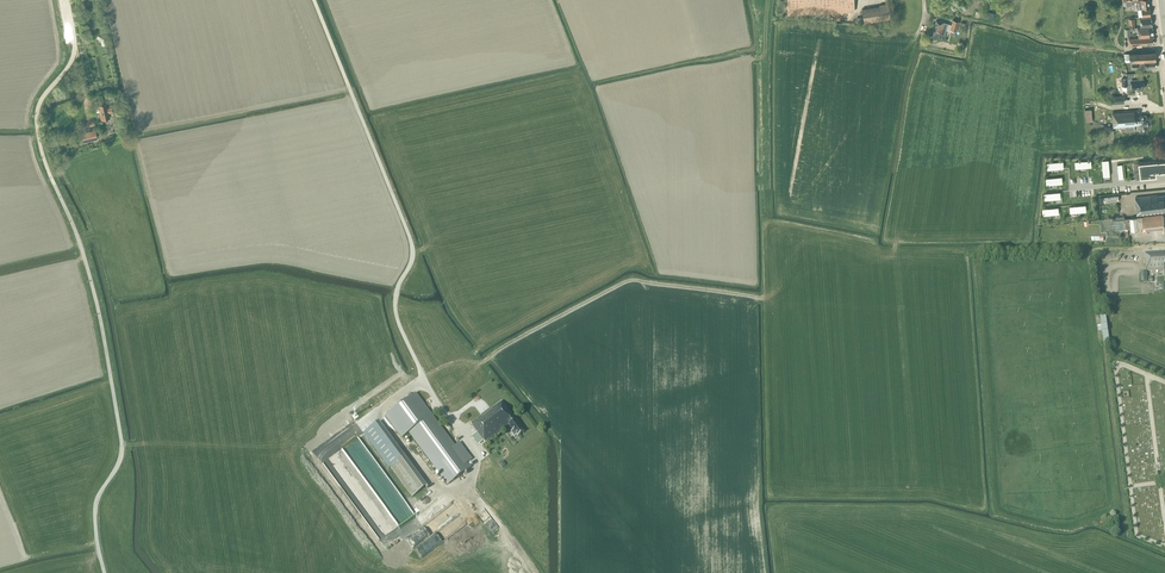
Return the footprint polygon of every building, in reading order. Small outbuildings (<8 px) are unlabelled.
[(854,12),(853,0),(787,0),(788,15),(854,12)] [(1150,16),(1149,8),(1149,0),(1134,0),(1131,0),(1124,1),(1122,1),(1123,6),(1126,6),(1132,6),(1132,4),(1136,4),(1137,9),(1141,9),(1142,17),(1150,16)] [(879,5),(882,20),(890,18),(888,3),(879,5)] [(1140,27),(1152,26),(1151,18),(1139,19),(1140,27)] [(943,22),(936,20),(933,31),(934,31),(932,37),(939,39),(940,34),(945,36),(946,30),(950,31),(950,30),(956,31),(958,21),(953,20),(951,25),(948,24),(948,23),(943,22)] [(1138,38),(1153,37),(1152,28),(1137,28),(1138,38)] [(1129,62),(1155,60),(1155,52),(1129,53),(1129,62)] [(1131,78),(1121,79),(1122,86),(1127,85),(1127,84),(1131,84),(1131,90),(1144,89),(1143,79),(1132,80),(1131,78)] [(108,113),(113,112),(112,107),(107,108),(106,103),(98,105),(101,120),(109,118),(108,113)] [(1147,129),(1146,115),(1138,116),(1138,110),(1112,112),(1113,128),(1135,127),(1135,125),(1139,124),(1139,130),(1147,129)] [(100,135),(99,132),(98,129),(81,133),(83,141),(96,138),(96,136),(100,135)] [(1164,170),(1164,159),(1139,162),(1134,163),(1135,179),(1141,178),(1141,176),(1157,175),(1157,171),(1164,170)] [(1164,212),(1164,195),(1158,196),(1158,195),(1135,198),(1137,215),(1164,212)] [(1163,216),(1163,215),(1130,218),(1125,219),(1126,229),(1131,228),(1131,231),(1139,231),(1139,230),(1144,230),(1144,234),(1148,233),(1148,230),(1164,228),(1164,229),(1164,216),(1163,216)] [(1145,253),(1146,257),(1147,271),(1164,270),(1164,269),(1164,252),(1145,253)] [(1104,340),(1109,339),(1106,316),(1101,316),(1102,325),(1101,325),(1102,331),(1103,331),(1104,340)] [(471,468),(432,415),(416,393),(385,416),(402,438),(410,432),(448,484),(471,468)] [(502,401),(501,402),(473,422),(471,423),(485,442),(508,424),(513,430),(511,432),(515,436),(516,435),(517,437),(524,432),(515,419),(515,420),(502,401)] [(427,486),(405,455),(390,467),(412,497),(427,486)] [(436,495),(429,500),(432,504),(427,508),(430,512),(433,510),(435,513),(445,506),(442,500),(444,499),(443,497),(439,499),(436,495)] [(482,521),(486,517),(477,507),(473,511),(482,521)] [(487,518),(483,521),(490,530),(494,527),(487,518)]
